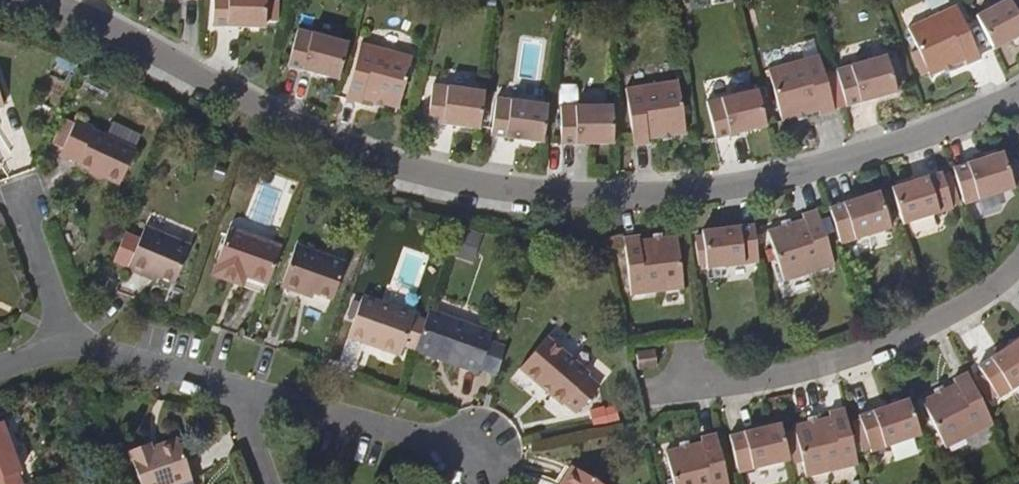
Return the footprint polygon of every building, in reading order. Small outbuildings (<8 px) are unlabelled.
[(264,0),(212,0),(211,28),(263,30),(264,0)] [(993,52),(1018,37),(1018,0),(1010,0),(975,19),(993,52)] [(917,52),(910,55),(920,78),(927,75),(928,78),(963,63),(966,67),(978,61),(955,8),(907,30),(917,52)] [(338,81),(348,44),(296,31),(287,68),(338,81)] [(399,108),(413,57),(362,43),(346,99),(361,103),(363,98),(399,108)] [(833,114),(816,58),(766,73),(781,123),(817,113),(818,118),(833,114)] [(885,58),(835,72),(846,109),(896,95),(894,86),(902,84),(896,61),(887,64),(885,58)] [(681,133),(675,81),(623,88),(630,145),(645,143),(644,138),(681,133)] [(479,132),(484,95),(433,88),(428,125),(479,132)] [(765,129),(756,93),(705,105),(714,141),(765,129)] [(542,143),(548,107),(495,99),(490,136),(542,143)] [(612,145),(612,106),(559,107),(559,146),(612,145)] [(78,162),(123,178),(135,144),(133,143),(136,133),(134,128),(116,121),(117,118),(110,116),(104,119),(103,124),(106,125),(103,132),(92,128),(93,126),(73,119),(60,153),(78,161),(78,162)] [(952,173),(963,209),(1013,192),(1013,191),(1018,189),(1018,174),(1016,165),(1005,169),(1002,157),(952,173)] [(940,177),(890,193),(901,229),(951,213),(950,211),(957,209),(949,183),(942,185),(940,180),(940,177)] [(827,211),(838,247),(889,230),(877,196),(827,211)] [(832,268),(815,214),(800,218),(802,223),(766,234),(781,285),(832,268)] [(147,268),(160,274),(176,279),(189,242),(143,226),(128,269),(144,274),(147,268)] [(704,268),(704,272),(756,265),(751,228),(700,235),(701,239),(701,244),(695,246),(694,246),(696,269),(704,268)] [(270,287),(283,248),(230,229),(213,277),(234,284),(235,279),(247,283),(249,279),(270,287)] [(464,230),(455,256),(472,262),(481,236),(464,230)] [(680,292),(673,240),(637,245),(636,240),(622,243),(629,298),(680,292)] [(302,289),(317,293),(334,299),(346,263),(296,246),(282,288),(301,294),(302,289)] [(157,279),(160,274),(147,268),(144,274),(157,279)] [(245,288),(247,283),(235,279),(234,284),(245,288)] [(315,298),(317,293),(302,289),(301,294),(315,298)] [(351,336),(403,353),(417,313),(364,295),(351,336)] [(432,309),(419,349),(481,371),(483,364),(493,337),(495,331),(432,309)] [(503,371),(510,342),(493,337),(483,364),(503,371)] [(589,370),(546,337),(521,369),(564,403),(566,401),(579,410),(600,384),(588,374),(589,370)] [(982,367),(987,375),(991,381),(986,385),(996,400),(1001,396),(1003,398),(1018,388),(1018,343),(982,367)] [(655,367),(652,351),(634,355),(637,371),(655,367)] [(997,424),(972,373),(958,379),(961,385),(928,401),(950,446),(997,424)] [(991,381),(987,375),(982,379),(986,385),(991,381)] [(861,428),(855,430),(863,455),(870,453),(870,455),(920,438),(908,402),(858,420),(859,422),(861,428)] [(844,410),(829,414),(830,419),(794,428),(795,433),(789,435),(796,466),(803,464),(806,479),(857,466),(844,410)] [(788,460),(779,423),(728,435),(737,472),(788,460)] [(20,477),(23,475),(4,424),(0,426),(0,483),(23,483),(20,477)] [(716,436),(699,440),(701,446),(665,454),(673,483),(728,483),(716,436)] [(179,440),(133,457),(142,483),(183,483),(194,480),(179,440)] [(572,463),(561,481),(564,483),(607,483),(572,463)]
